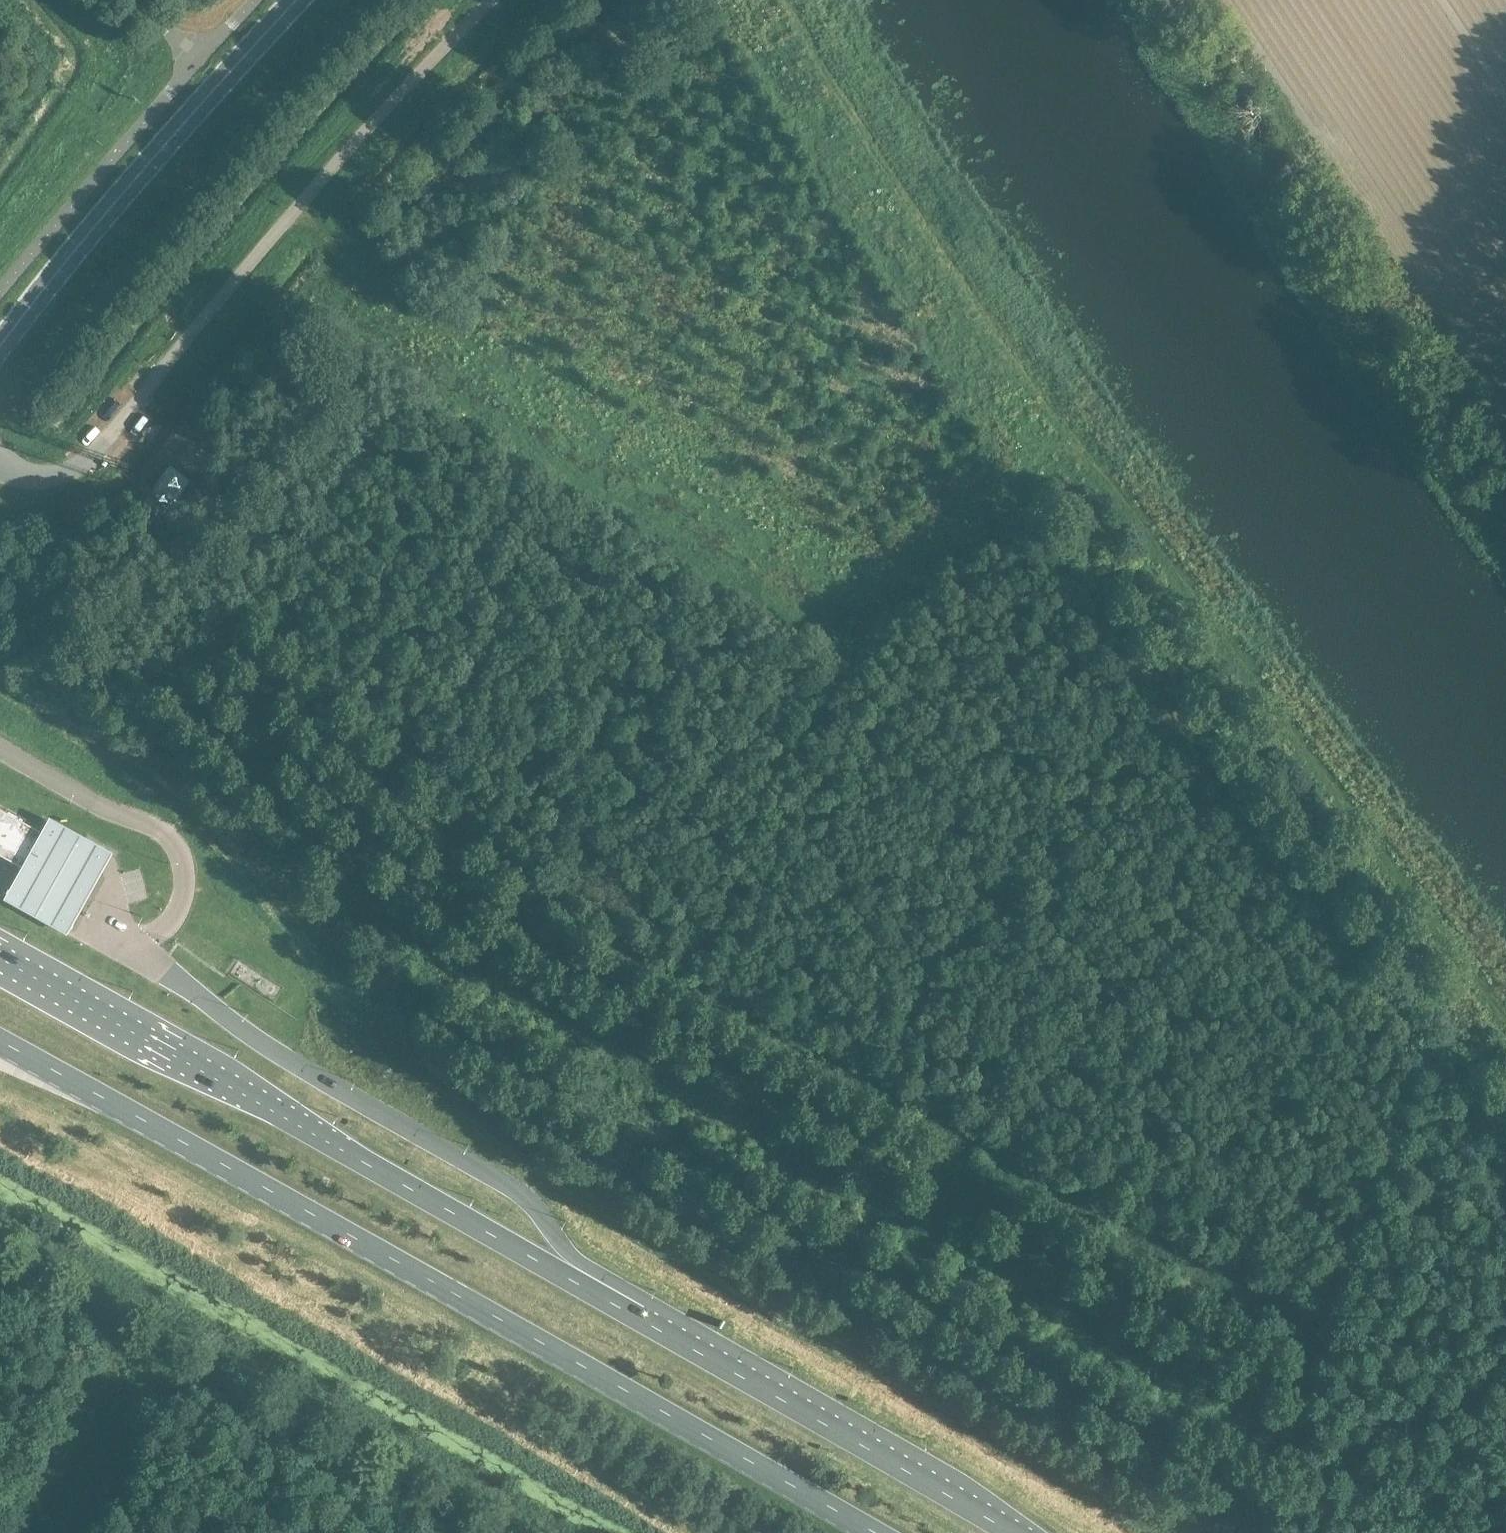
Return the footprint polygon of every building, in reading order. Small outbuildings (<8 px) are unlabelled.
[(162,488),(155,497),(147,507),(166,522),(181,503),(162,488)] [(25,869),(45,834),(0,809),(0,855),(25,869)] [(118,854),(53,819),(45,834),(25,869),(9,898),(73,933),(118,854)]
